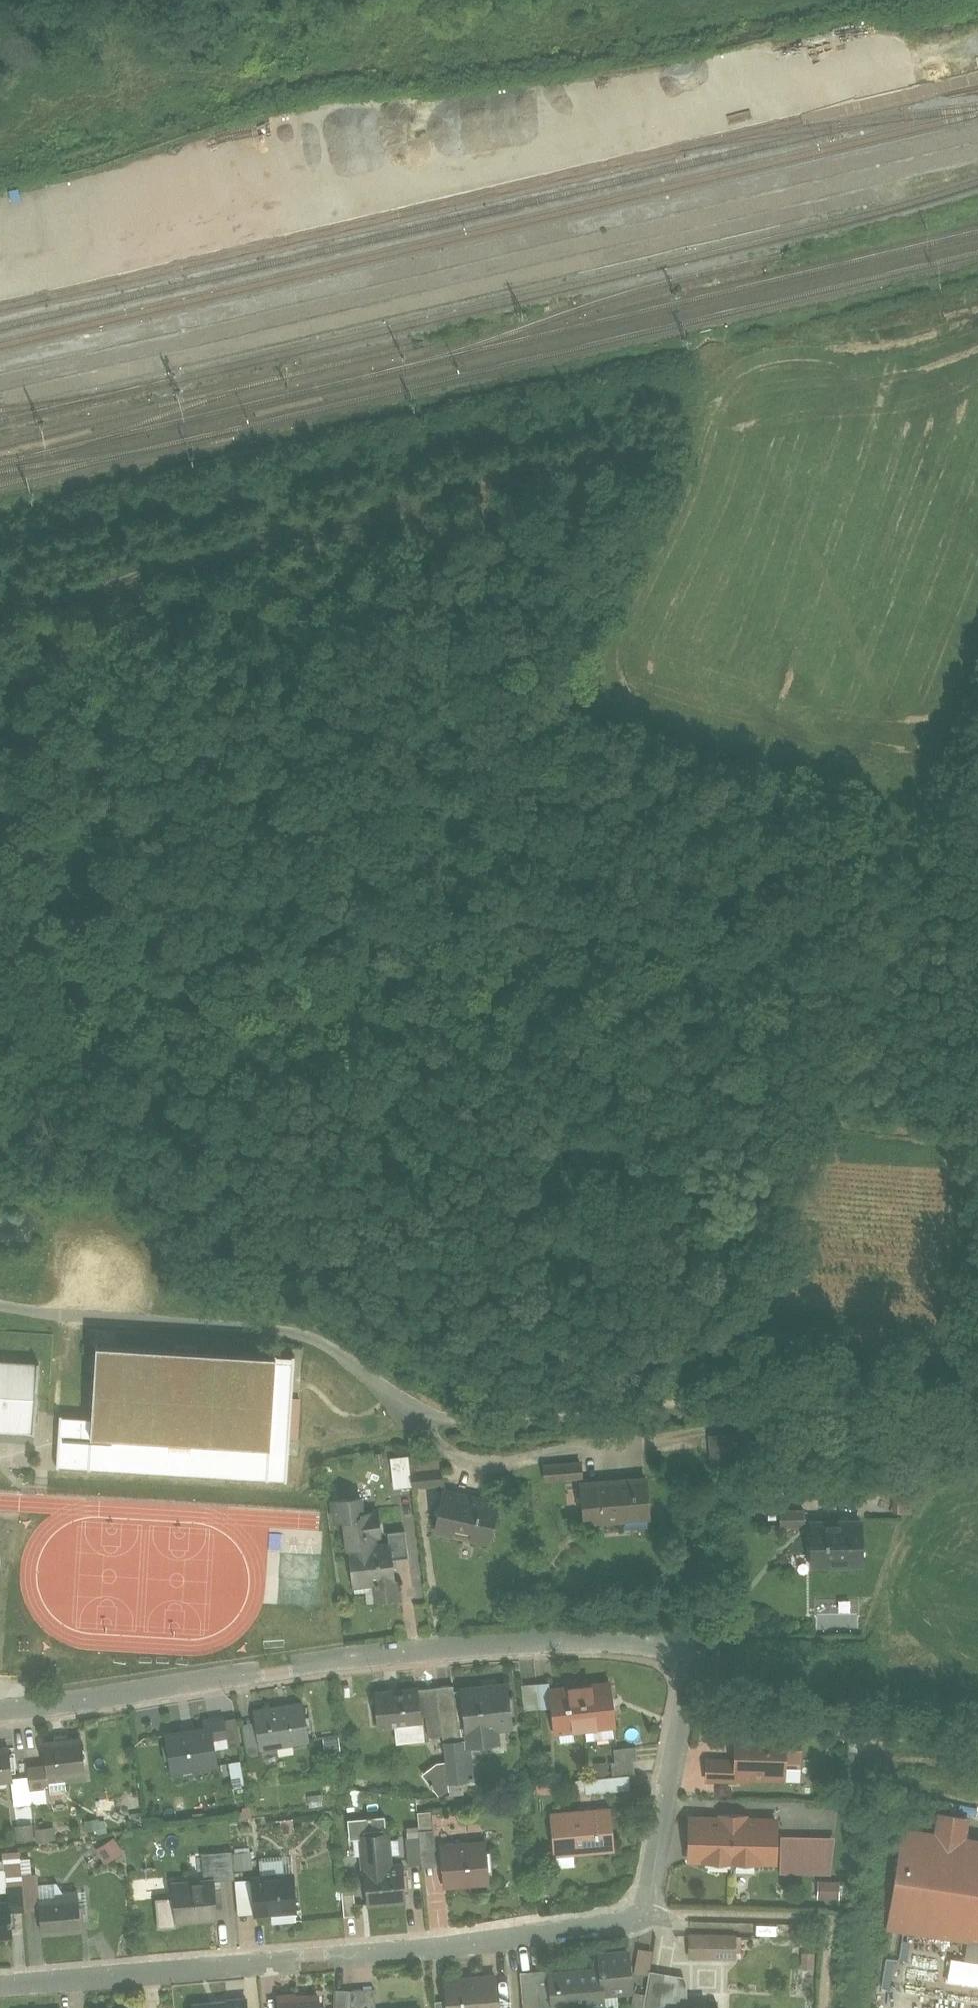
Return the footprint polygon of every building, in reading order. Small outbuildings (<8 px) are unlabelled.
[(293,1343),(89,1331),(87,1419),(56,1418),(56,1468),(282,1483),(293,1343)] [(38,1427),(41,1357),(0,1356),(0,1426),(38,1427)] [(737,1441),(708,1443),(710,1484),(740,1482),(737,1441)] [(645,1474),(582,1478),(581,1460),(541,1463),(542,1481),(578,1478),(582,1524),(648,1520),(645,1474)] [(412,1489),(439,1488),(429,1533),(488,1546),(499,1498),(441,1485),(440,1467),(411,1468),(412,1489)] [(379,1507),(364,1509),(362,1491),(331,1496),(334,1522),(344,1520),(346,1551),(351,1560),(355,1595),(365,1594),(366,1604),(399,1601),(394,1555),(406,1554),(403,1528),(390,1529),(391,1540),(382,1541),(379,1507)] [(805,1526),(804,1507),(778,1508),(779,1527),(805,1526)] [(863,1516),(808,1517),(809,1565),(864,1564),(863,1516)] [(459,1680),(464,1726),(457,1727),(453,1684),(436,1686),(441,1737),(444,1760),(445,1771),(446,1783),(450,1782),(451,1793),(462,1792),(461,1781),(473,1780),(470,1747),(500,1744),(498,1729),(514,1727),(509,1675),(459,1680)] [(611,1678),(550,1683),(550,1681),(536,1682),(539,1710),(553,1708),(555,1734),(575,1732),(574,1729),(596,1727),(597,1730),(616,1728),(611,1678)] [(523,1711),(539,1710),(536,1682),(520,1684),(523,1711)] [(427,1738),(441,1737),(436,1686),(412,1689),(412,1685),(374,1689),(379,1729),(394,1727),(395,1740),(407,1739),(407,1736),(412,1735),(412,1738),(423,1737),(421,1716),(425,1715),(427,1738)] [(303,1698),(252,1705),(255,1722),(240,1724),(244,1752),(310,1743),(303,1698)] [(227,1739),(223,1712),(202,1716),(203,1722),(166,1728),(173,1773),(219,1766),(215,1741),(227,1739)] [(705,1755),(705,1781),(801,1783),(802,1729),(735,1727),(735,1755),(705,1755)] [(339,1733),(319,1736),(323,1759),(342,1756),(339,1733)] [(82,1735),(43,1739),(45,1763),(26,1765),(27,1777),(28,1789),(47,1788),(46,1782),(86,1779),(82,1735)] [(12,1779),(8,1744),(0,1745),(0,1785),(11,1784),(13,1808),(30,1807),(28,1789),(27,1777),(12,1779)] [(613,1776),(628,1774),(638,1773),(635,1746),(614,1748),(615,1761),(611,1761),(613,1776)] [(440,1795),(447,1790),(446,1783),(445,1771),(444,1760),(437,1761),(422,1773),(427,1780),(433,1779),(434,1788),(440,1795)] [(575,1780),(577,1793),(630,1787),(628,1774),(613,1776),(575,1780)] [(554,1857),(611,1852),(607,1805),(550,1810),(554,1857)] [(966,1837),(970,1814),(937,1809),(933,1832),(901,1827),(884,1930),(977,1944),(977,1839),(966,1837)] [(718,1813),(687,1812),(685,1863),(777,1867),(776,1875),(830,1877),(835,1835),(778,1833),(779,1815),(749,1814),(749,1812),(718,1810),(718,1813)] [(405,1868),(391,1868),(390,1837),(386,1837),(386,1816),(348,1817),(349,1838),(360,1838),(361,1869),(367,1869),(368,1908),(407,1906),(405,1868)] [(421,1868),(443,1867),(444,1887),(488,1884),(485,1836),(441,1838),(442,1844),(433,1845),(432,1827),(419,1828),(421,1864),(421,1868)] [(421,1864),(419,1828),(404,1829),(406,1865),(421,1864)] [(110,1839),(95,1851),(105,1865),(121,1853),(110,1839)] [(8,1899),(0,1899),(0,1938),(11,1937),(9,1912),(23,1911),(20,1873),(18,1849),(4,1851),(5,1869),(0,1869),(0,1893),(7,1892),(8,1899)] [(171,1879),(172,1897),(155,1898),(157,1927),(174,1926),(174,1923),(219,1920),(216,1880),(234,1879),(233,1872),(232,1854),(232,1851),(201,1853),(203,1877),(171,1879)] [(232,1854),(233,1872),(249,1871),(248,1853),(232,1854)] [(265,1873),(251,1874),(254,1919),(296,1915),(293,1870),(277,1872),(276,1868),(265,1868),(265,1873)] [(20,1873),(23,1911),(39,1910),(41,1936),(80,1933),(77,1888),(60,1889),(56,1883),(36,1884),(35,1872),(20,1873)] [(837,1882),(818,1881),(817,1899),(836,1900),(837,1882)] [(355,1920),(354,1888),(341,1889),(342,1921),(355,1920)] [(740,1932),(688,1931),(688,1960),(740,1961),(740,1932)] [(600,1965),(518,1972),(521,2007),(588,2007),(603,2007),(603,1998),(634,1996),(629,1947),(598,1950),(600,1965)] [(647,1977),(649,1970),(652,1950),(637,1947),(633,1975),(647,1977)] [(814,1952),(799,1952),(798,1971),(814,1971),(814,1952)] [(681,2003),(685,1976),(649,1970),(647,1977),(644,1998),(634,1996),(632,2007),(720,2007),(720,2003),(708,2003),(708,2000),(686,2000),(686,2003),(681,2003)] [(496,1972),(443,1976),(445,2002),(434,2002),(435,2007),(498,2007),(496,1972)] [(373,1989),(347,1990),(348,2007),(375,2007),(373,1989)] [(275,1997),(276,2007),(317,2007),(316,1993),(275,1997)] [(191,1999),(191,2007),(245,2007),(245,1996),(191,1999)]
